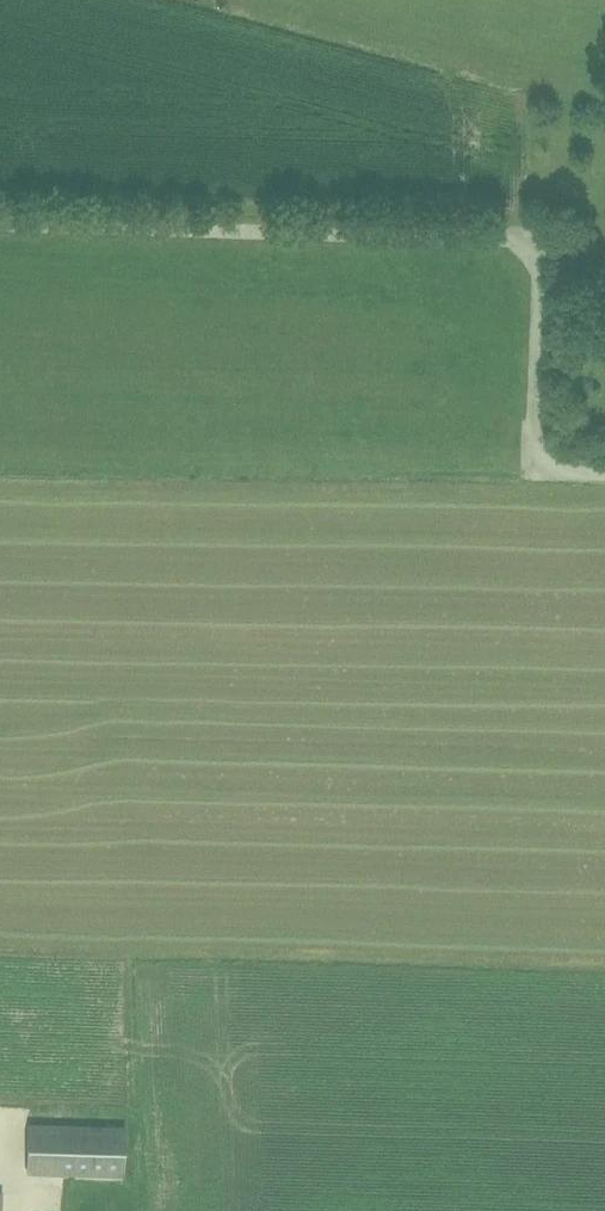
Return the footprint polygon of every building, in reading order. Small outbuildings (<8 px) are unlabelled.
[(125,1128),(29,1126),(27,1173),(124,1176),(125,1128)]
